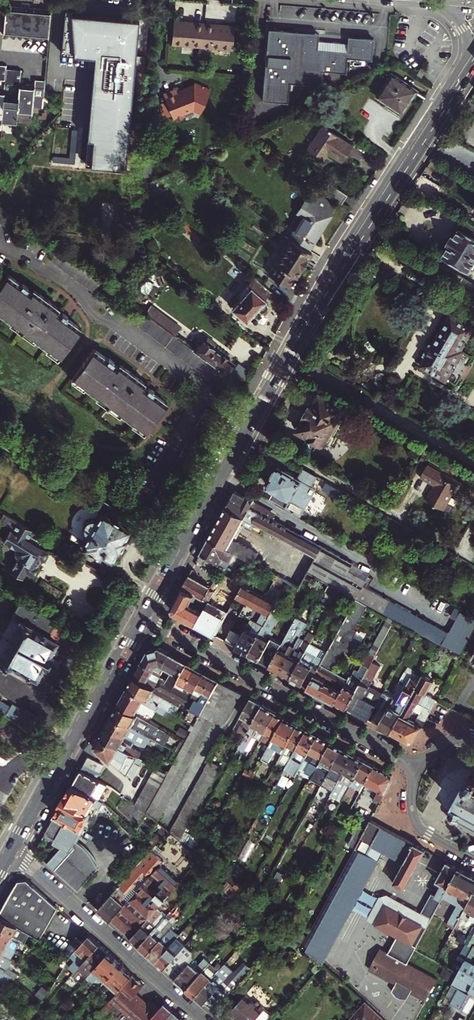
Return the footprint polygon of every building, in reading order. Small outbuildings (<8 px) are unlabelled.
[(6,5),(4,33),(49,37),(51,9),(6,5)] [(97,55),(86,162),(125,166),(140,19),(65,12),(61,52),(97,55)] [(174,21),(172,41),(233,47),(235,27),(215,25),(190,23),(174,21)] [(312,32),(269,28),(262,99),(288,101),(289,81),(309,83),(312,32)] [(312,32),(309,83),(319,84),(321,69),(345,72),(347,56),(371,58),(373,38),(348,35),(347,50),(317,47),(318,33),(312,32)] [(421,65),(416,73),(421,77),(426,68),(421,65)] [(12,84),(14,69),(6,68),(5,80),(5,84),(12,84)] [(21,69),(14,69),(12,84),(20,85),(20,83),(21,69)] [(400,111),(414,90),(392,75),(378,96),(400,111)] [(24,113),(32,113),(33,105),(43,106),(48,100),(44,96),(45,80),(36,79),(35,85),(20,83),(20,85),(19,93),(17,115),(24,115),(24,113)] [(172,89),(159,91),(160,99),(163,114),(163,117),(165,117),(166,120),(175,118),(174,115),(183,114),(185,112),(192,117),(206,98),(191,87),(190,90),(172,93),(172,89)] [(17,115),(19,93),(4,92),(2,120),(2,121),(9,122),(9,124),(17,125),(17,115)] [(160,99),(151,101),(154,115),(163,114),(160,99)] [(322,148),(341,161),(353,144),(322,125),(307,148),(317,155),(322,148)] [(151,161),(144,161),(143,171),(150,172),(151,161)] [(414,188),(428,196),(437,182),(423,174),(414,188)] [(148,182),(154,187),(165,197),(169,193),(153,180),(148,182)] [(342,202),(347,194),(329,181),(323,189),(342,202)] [(443,186),(437,182),(428,196),(436,201),(443,186)] [(161,202),(165,197),(154,187),(149,192),(161,202)] [(288,226),(284,233),(290,237),(307,248),(313,238),(315,239),(336,205),(313,191),(308,200),(306,198),(298,212),(302,215),(294,229),(288,226)] [(203,235),(185,219),(181,224),(199,240),(203,235)] [(450,244),(445,253),(470,269),(471,268),(473,269),(473,224),(466,219),(455,237),(453,235),(448,243),(450,244)] [(307,248),(290,237),(267,272),(291,287),(297,277),(313,252),(307,248)] [(438,261),(429,276),(444,285),(445,284),(455,290),(459,283),(473,292),(473,283),(438,261)] [(69,318),(61,330),(58,327),(57,320),(62,313),(58,310),(60,307),(33,288),(31,291),(7,272),(0,281),(0,311),(10,319),(23,328),(35,337),(48,347),(61,356),(81,327),(69,318)] [(263,300),(269,293),(271,291),(254,276),(246,285),(249,288),(233,306),(247,318),(257,307),(260,309),(262,310),(266,307),(267,305),(265,302),(263,300)] [(297,277),(291,287),(295,290),(301,279),(297,277)] [(283,293),(280,299),(290,308),(295,300),(283,293)] [(128,316),(166,344),(171,347),(220,383),(227,373),(221,369),(216,365),(211,361),(205,356),(200,352),(195,349),(167,328),(163,325),(157,321),(152,317),(147,313),(145,312),(136,305),(128,316)] [(149,307),(145,312),(147,313),(152,317),(157,321),(163,325),(167,328),(171,322),(159,312),(158,314),(149,307)] [(61,330),(69,318),(62,313),(57,320),(58,327),(61,330)] [(427,355),(422,365),(446,379),(464,350),(462,349),(473,328),(473,326),(452,314),(434,345),(430,343),(424,354),(427,355)] [(10,319),(7,323),(20,333),(23,328),(10,319)] [(23,328),(20,333),(31,342),(35,337),(23,328)] [(205,356),(211,361),(216,365),(221,369),(227,373),(229,374),(231,373),(228,371),(233,363),(215,349),(216,348),(214,346),(216,344),(208,337),(206,340),(204,338),(200,342),(199,342),(197,346),(195,349),(200,352),(205,356)] [(48,347),(44,351),(57,361),(61,356),(48,347)] [(145,382),(120,363),(118,366),(94,348),(73,377),(85,386),(97,395),(109,404),(121,412),(135,422),(147,431),(168,403),(154,393),(146,404),(142,401),(142,394),(147,387),(143,385),(145,382)] [(73,377),(69,382),(81,391),(85,386),(73,377)] [(154,393),(147,387),(142,394),(142,401),(146,404),(154,393)] [(343,407),(319,393),(313,405),(311,403),(298,426),(310,433),(309,434),(311,435),(312,439),(315,441),(319,440),(322,442),(323,440),(327,442),(342,417),(338,415),(343,407)] [(97,395),(93,400),(105,409),(109,404),(97,395)] [(117,417),(121,412),(109,404),(105,409),(117,417)] [(135,422),(131,427),(143,437),(147,431),(135,422)] [(446,474),(430,464),(422,478),(436,486),(428,500),(451,514),(455,506),(451,504),(455,497),(453,496),(460,484),(445,476),(446,474)] [(320,488),(340,499),(341,496),(347,499),(350,494),(304,468),(298,478),(278,467),(273,476),(274,477),(269,487),(275,490),(271,498),(286,506),(290,499),(306,507),(316,490),(311,487),(315,481),(322,485),(320,488)] [(340,589),(357,598),(368,604),(372,606),(389,615),(395,619),(441,644),(449,631),(364,585),(368,579),(351,569),(352,566),(358,569),(360,566),(250,507),(254,499),(246,495),(245,496),(236,491),(227,507),(256,523),(288,541),(303,549),(317,557),(308,572),(329,583),(325,590),(336,596),(340,589)] [(227,507),(222,515),(241,525),(251,531),(256,523),(227,507)] [(2,527),(9,531),(2,541),(6,543),(6,542),(16,548),(15,550),(15,553),(18,557),(10,570),(23,578),(27,571),(34,575),(40,566),(37,565),(41,558),(44,560),(48,551),(56,553),(80,568),(85,560),(46,537),(40,546),(28,539),(33,530),(0,510),(0,514),(1,515),(0,517),(0,525),(2,527)] [(86,530),(89,534),(84,543),(85,543),(83,546),(99,556),(101,553),(111,559),(117,549),(119,550),(126,538),(124,537),(130,527),(102,511),(97,520),(95,519),(93,519),(91,519),(90,519),(88,520),(86,522),(85,523),(85,525),(86,530)] [(241,525),(222,515),(218,523),(237,533),(241,525)] [(210,538),(234,551),(258,564),(263,556),(234,540),(237,533),(218,523),(210,538)] [(210,538),(197,560),(215,570),(222,573),(234,551),(210,538)] [(284,547),(297,553),(300,555),(303,549),(288,541),(284,547)] [(306,575),(308,572),(317,557),(303,549),(300,555),(297,553),(290,566),(306,575)] [(103,563),(99,569),(121,581),(125,574),(114,568),(113,569),(103,563)] [(306,575),(290,566),(284,563),(277,575),(300,587),(306,575)] [(173,611),(196,624),(214,592),(209,589),(211,587),(189,576),(172,607),(173,611)] [(243,585),(237,597),(258,608),(252,619),(264,626),(265,623),(276,603),(243,585)] [(345,620),(356,626),(368,604),(357,598),(345,620)] [(12,615),(19,620),(0,653),(0,663),(7,668),(14,665),(37,678),(44,666),(45,667),(54,652),(52,651),(59,639),(56,638),(61,629),(55,625),(57,620),(21,599),(12,615)] [(443,646),(459,652),(473,618),(458,611),(443,646)] [(299,612),(280,646),(270,664),(281,671),(300,636),(310,617),(299,612)] [(347,707),(363,676),(369,666),(395,619),(389,615),(362,664),(359,670),(356,668),(352,676),(350,675),(348,678),(336,700),(347,707)] [(249,653),(264,626),(252,619),(243,635),(237,646),(249,653)] [(330,646),(342,653),(344,648),(352,653),(359,641),(353,638),(358,630),(355,628),(356,626),(345,620),(330,646)] [(270,664),(280,646),(263,637),(264,635),(267,635),(272,627),(265,623),(264,626),(249,653),(270,664)] [(237,646),(243,635),(233,630),(227,641),(237,646)] [(281,671),(292,676),(308,648),(311,642),(300,636),(281,671)] [(332,670),(342,653),(330,646),(326,654),(321,663),(332,670)] [(309,685),(321,663),(326,654),(320,651),(318,656),(315,654),(314,651),(308,648),(292,676),(309,685)] [(162,670),(164,667),(171,654),(161,649),(149,652),(135,678),(191,709),(196,699),(192,697),(183,692),(175,687),(166,682),(159,678),(163,671),(162,670)] [(171,654),(164,667),(172,672),(166,682),(175,687),(187,664),(171,654)] [(359,670),(362,664),(357,661),(354,667),(356,668),(359,670)] [(332,698),(336,700),(348,678),(332,670),(321,663),(309,685),(332,698)] [(183,692),(196,668),(187,664),(175,687),(183,692)] [(363,676),(370,680),(376,670),(369,666),(363,676)] [(205,673),(196,668),(183,692),(192,697),(205,673)] [(213,678),(205,673),(192,697),(196,699),(197,698),(200,700),(213,678)] [(415,739),(434,705),(426,701),(423,707),(416,704),(423,691),(426,693),(434,680),(423,674),(419,681),(391,731),(408,740),(415,739)] [(370,680),(363,676),(347,707),(368,718),(376,705),(383,691),(371,684),(372,681),(370,680)] [(391,731),(419,681),(412,677),(399,700),(383,691),(376,705),(379,707),(371,720),(391,731)] [(197,698),(196,699),(191,709),(135,678),(129,688),(160,706),(163,707),(170,711),(176,714),(180,706),(184,708),(182,711),(188,714),(185,719),(191,723),(195,725),(198,720),(202,714),(219,681),(213,678),(200,700),(197,698)] [(214,720),(223,726),(241,693),(219,681),(202,714),(214,720)] [(129,688),(122,699),(140,709),(143,704),(157,712),(160,706),(129,688)] [(426,701),(434,705),(437,699),(426,693),(423,691),(416,704),(423,707),(426,701)] [(242,742),(263,705),(250,698),(241,716),(245,719),(237,733),(241,735),(238,740),(242,742)] [(162,721),(140,709),(122,699),(119,706),(158,728),(162,721)] [(17,721),(24,710),(12,703),(6,714),(17,721)] [(276,712),(263,705),(242,742),(239,749),(245,752),(254,736),(261,740),(276,712)] [(151,738),(161,743),(167,733),(158,728),(119,706),(112,717),(151,738)] [(170,711),(163,707),(160,713),(167,717),(170,711)] [(182,711),(179,716),(185,719),(188,714),(182,711)] [(285,717),(276,712),(261,739),(266,742),(262,749),(267,751),(285,717)] [(202,714),(198,720),(211,726),(214,720),(202,714)] [(148,743),(151,738),(112,717),(107,727),(126,738),(129,733),(148,743)] [(276,750),(282,753),(298,724),(285,717),(267,751),(262,759),(269,763),(276,750)] [(211,726),(198,720),(195,725),(195,726),(207,732),(211,726)] [(298,724),(282,753),(286,755),(284,758),(287,759),(282,768),(285,770),(307,730),(298,724)] [(204,738),(207,732),(195,726),(192,732),(204,738)] [(126,738),(107,727),(100,738),(139,759),(142,753),(123,742),(126,738)] [(318,736),(307,730),(285,770),(295,776),(297,773),(318,736)] [(204,738),(192,732),(191,732),(189,737),(201,744),(204,738)] [(165,745),(170,735),(167,733),(161,743),(165,745)] [(332,743),(318,736),(297,773),(303,776),(300,781),(308,786),(332,743)] [(197,751),(201,744),(189,737),(186,743),(185,744),(197,751)] [(100,738),(95,747),(96,751),(132,782),(143,761),(139,759),(100,738)] [(186,743),(181,740),(175,751),(180,753),(182,750),(185,744),(186,743)] [(343,749),(332,743),(308,786),(305,792),(307,794),(312,785),(316,787),(319,784),(323,786),(343,749)] [(182,750),(194,756),(197,751),(185,744),(182,750)] [(339,781),(354,755),(343,749),(323,786),(316,797),(321,800),(325,793),(327,794),(335,779),(339,781)] [(180,753),(179,755),(191,762),(194,756),(182,750),(180,753)] [(174,764),(175,761),(179,755),(180,753),(175,751),(169,761),(174,764)] [(191,762),(179,755),(175,761),(188,768),(191,762)] [(365,761),(354,755),(339,781),(328,800),(339,806),(342,802),(365,761)] [(473,758),(466,757),(461,760),(462,766),(466,770),(459,784),(448,806),(455,809),(451,814),(451,816),(452,818),(453,819),(455,820),(456,820),(458,820),(462,816),(473,822),(473,759),(473,758)] [(85,765),(100,773),(104,766),(89,758),(85,765)] [(184,774),(188,768),(175,761),(174,764),(172,767),(184,774)] [(375,767),(365,761),(342,802),(346,805),(354,791),(360,794),(375,767)] [(206,768),(217,774),(220,768),(209,762),(206,768)] [(96,780),(100,773),(85,765),(81,771),(96,780)] [(184,774),(172,767),(169,773),(181,780),(184,774)] [(375,767),(360,794),(357,799),(362,802),(366,794),(375,799),(373,802),(378,804),(380,801),(382,803),(394,781),(392,776),(375,767)] [(214,780),(217,774),(206,768),(203,774),(214,780)] [(155,770),(152,775),(164,782),(166,779),(167,776),(155,770)] [(254,775),(245,770),(242,775),(251,780),(254,775)] [(81,771),(73,786),(99,802),(107,786),(96,780),(81,771)] [(178,786),(181,780),(169,773),(168,775),(167,776),(166,779),(178,786)] [(200,780),(211,786),(214,780),(203,774),(200,780)] [(152,775),(149,782),(161,788),(163,785),(164,782),(152,775)] [(163,785),(175,791),(178,786),(166,779),(164,782),(163,785)] [(200,780),(196,786),(207,792),(211,786),(200,780)] [(161,788),(149,782),(145,788),(157,795),(159,791),(161,788)] [(171,798),(175,791),(163,785),(161,788),(159,791),(171,798)] [(109,811),(111,809),(99,802),(73,786),(47,830),(57,835),(66,820),(84,829),(91,816),(89,815),(94,806),(101,810),(103,806),(109,811)] [(193,792),(204,799),(207,792),(196,786),(193,792)] [(156,797),(157,795),(145,788),(142,795),(154,801),(156,797)] [(171,798),(159,791),(157,795),(156,797),(168,804),(171,798)] [(193,792),(190,798),(201,804),(204,799),(193,792)] [(154,801),(142,795),(139,801),(150,807),(152,803),(154,801)] [(154,801),(152,803),(165,810),(168,804),(156,797),(154,801)] [(201,804),(190,798),(186,804),(198,810),(201,804)] [(149,809),(150,807),(139,801),(136,807),(147,812),(149,809)] [(165,810),(152,803),(150,807),(149,809),(161,816),(165,810)] [(186,804),(183,810),(194,816),(198,810),(186,804)] [(149,809),(147,812),(158,822),(161,816),(149,809)] [(183,810),(180,816),(191,822),(194,816),(183,810)] [(180,816),(176,822),(188,828),(191,822),(180,816)] [(62,845),(48,861),(81,890),(101,866),(99,860),(96,856),(93,852),(88,845),(81,841),(78,840),(85,830),(84,829),(66,820),(57,835),(53,841),(62,845)] [(405,890),(426,851),(419,848),(371,821),(367,830),(356,849),(302,947),(323,966),(383,853),(404,864),(394,884),(405,890)] [(188,828),(176,822),(174,827),(185,833),(188,828)] [(169,831),(163,826),(149,843),(154,847),(169,831)] [(356,849),(367,830),(359,826),(348,844),(356,849)] [(174,827),(171,833),(180,841),(185,833),(174,827)] [(185,833),(180,841),(186,846),(191,836),(185,833)] [(162,861),(151,850),(134,869),(138,872),(141,869),(149,877),(159,865),(162,861)] [(432,893),(422,913),(417,921),(387,904),(376,925),(397,937),(388,953),(385,951),(381,958),(376,955),(372,963),(377,966),(374,972),(394,984),(412,994),(426,1001),(437,980),(408,964),(415,949),(417,947),(413,945),(424,925),(428,927),(443,898),(459,869),(447,863),(437,882),(442,884),(436,895),(432,893)] [(159,865),(149,877),(110,921),(130,939),(161,904),(180,882),(159,865)] [(110,921),(149,877),(141,869),(138,872),(134,869),(109,898),(98,910),(110,921)] [(443,898),(466,910),(466,909),(473,894),(473,878),(459,869),(443,898)] [(236,901),(247,889),(231,874),(219,886),(236,901)] [(58,908),(28,881),(22,881),(19,882),(0,915),(0,916),(31,934),(40,940),(58,908)] [(466,909),(472,911),(455,944),(461,948),(473,925),(473,894),(466,909)] [(391,897),(387,904),(417,921),(422,913),(391,897)] [(139,947),(167,915),(163,910),(165,908),(161,904),(130,939),(139,947)] [(148,954),(171,929),(177,922),(168,914),(167,915),(139,947),(148,954)] [(21,941),(29,946),(32,942),(28,940),(31,934),(0,916),(0,929),(21,941)] [(21,941),(0,929),(0,941),(16,951),(25,957),(28,950),(19,944),(21,941)] [(176,933),(171,929),(148,954),(156,962),(182,933),(179,930),(176,933)] [(164,969),(178,954),(174,950),(188,934),(184,930),(182,933),(156,962),(164,969)] [(77,937),(64,951),(70,957),(66,964),(76,972),(100,945),(90,936),(83,943),(77,937)] [(0,941),(0,953),(2,955),(10,961),(16,951),(0,941)] [(109,954),(100,945),(76,972),(66,984),(69,987),(85,969),(91,974),(109,954)] [(187,989),(210,963),(205,959),(196,969),(189,963),(191,961),(191,950),(186,945),(178,954),(164,969),(187,989)] [(381,958),(385,951),(380,948),(376,955),(381,958)] [(0,953),(0,967),(12,977),(15,980),(19,974),(12,970),(16,965),(10,961),(2,955),(0,953)] [(109,954),(91,974),(88,977),(94,982),(99,976),(106,982),(107,981),(121,964),(109,954)] [(196,997),(222,967),(213,959),(210,963),(187,989),(196,997)] [(467,959),(444,1000),(461,1009),(470,992),(473,994),(473,963),(467,959)] [(377,966),(372,963),(368,969),(374,972),(377,966)] [(134,976),(121,964),(107,981),(119,992),(134,976)] [(243,964),(237,970),(231,974),(224,981),(220,978),(226,971),(222,967),(196,997),(213,1013),(250,971),(243,964)] [(0,967),(0,979),(8,984),(12,977),(0,967)] [(134,976),(119,992),(111,1001),(132,1019),(150,1019),(159,1010),(150,1002),(147,1005),(137,995),(145,986),(134,976)] [(412,994),(394,984),(390,990),(395,996),(399,998),(403,999),(409,1000),(412,994)] [(269,1013),(261,1006),(259,1008),(245,996),(231,1012),(241,1019),(266,1019),(270,1014),(269,1013)] [(349,1019),(385,1019),(365,1002),(349,1019)] [(173,1011),(165,1004),(159,1010),(150,1019),(166,1019),(173,1011)] [(276,1015),(282,1008),(277,1004),(271,1010),(276,1015)] [(182,1019),(173,1011),(166,1019),(182,1019)]
